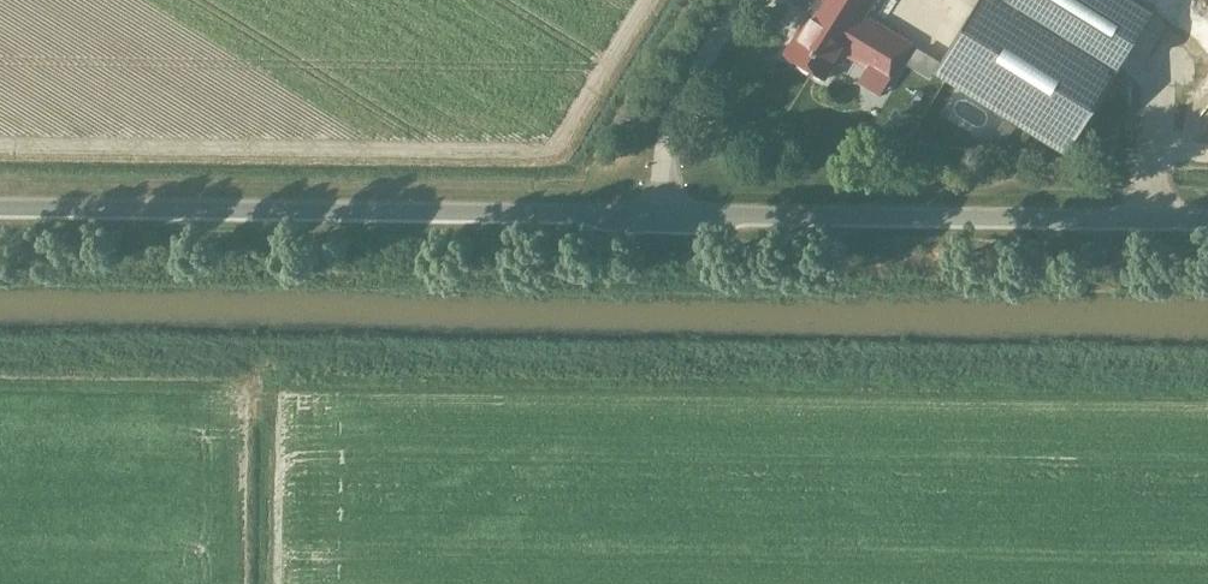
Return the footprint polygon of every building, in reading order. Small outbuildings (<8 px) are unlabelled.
[(783,53),(824,79),(841,51),(888,80),(911,43),(864,14),(873,0),(816,0),(783,53)] [(936,67),(1068,148),(1119,63),(1152,9),(1136,0),(977,0),(936,67)] [(1189,41),(1207,49),(1207,3),(1202,0),(1198,0),(1182,34),(1191,38),(1189,41)]
